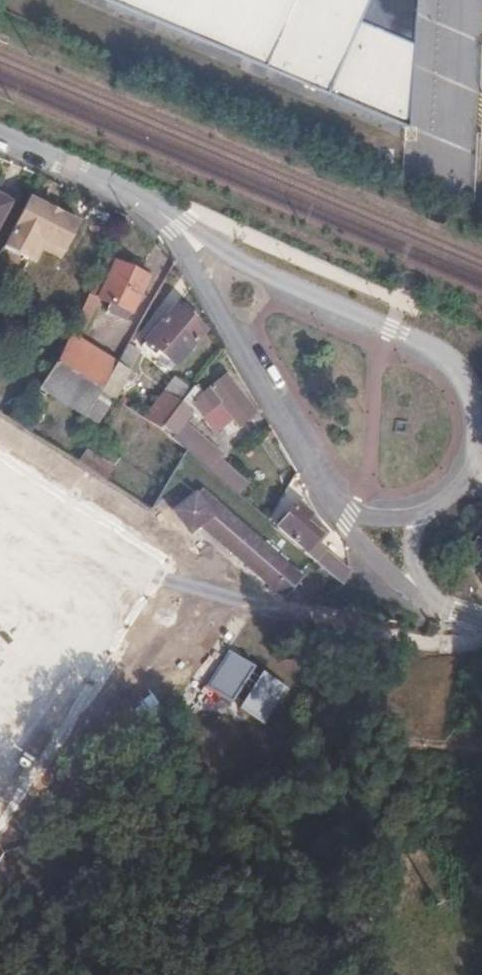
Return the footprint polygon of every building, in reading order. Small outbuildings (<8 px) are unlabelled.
[(419,2),(419,0),(116,0),(414,128),(419,2)] [(0,197),(0,225),(12,203),(0,197)] [(10,232),(36,245),(38,241),(62,253),(77,225),(28,199),(10,232)] [(36,245),(10,232),(2,248),(27,262),(36,245)] [(38,241),(36,245),(60,258),(62,253),(38,241)] [(60,258),(36,245),(27,262),(33,265),(40,250),(59,260),(60,258)] [(130,269),(106,258),(97,277),(88,293),(98,298),(109,304),(106,310),(124,319),(128,313),(130,314),(148,279),(140,275),(141,271),(132,266),(130,269)] [(98,298),(88,293),(76,319),(85,324),(98,298)] [(203,329),(175,306),(156,328),(160,332),(153,342),(177,361),(203,329)] [(85,324),(76,319),(72,326),(82,331),(85,324)] [(160,332),(156,328),(149,338),(153,342),(160,332)] [(85,415),(100,390),(114,364),(67,336),(53,361),(38,387),(85,415)] [(138,351),(126,344),(114,364),(100,390),(112,396),(113,397),(124,378),(130,381),(135,373),(128,369),(138,351)] [(192,383),(188,388),(160,422),(173,432),(169,436),(179,444),(186,450),(209,469),(218,459),(223,453),(184,422),(191,413),(197,419),(202,415),(221,401),(235,418),(239,423),(254,411),(225,376),(202,394),(192,383)] [(160,422),(188,388),(174,377),(141,415),(157,425),(160,422)] [(100,390),(85,415),(96,422),(112,396),(100,390)] [(235,418),(221,401),(202,415),(217,432),(235,418)] [(112,467),(85,450),(76,464),(103,481),(112,467)] [(244,481),(218,459),(209,469),(235,492),(244,481)] [(278,555),(190,478),(184,482),(182,481),(161,497),(177,520),(188,513),(262,575),(278,555)] [(311,513),(297,502),(275,527),(289,539),(314,560),(324,549),(318,544),(313,540),(319,533),(304,521),(309,514),(311,513)] [(321,524),(309,514),(304,521),(319,533),(313,540),(318,544),(327,533),(319,527),(321,524)] [(347,569),(324,549),(314,560),(342,584),(347,569)] [(243,656),(221,641),(197,676),(219,691),(222,686),(229,690),(258,668),(250,661),(246,667),(239,662),(243,656)] [(272,676),(258,668),(229,690),(224,694),(238,703),(272,676)] [(275,678),(272,676),(238,703),(251,713),(275,678)]
